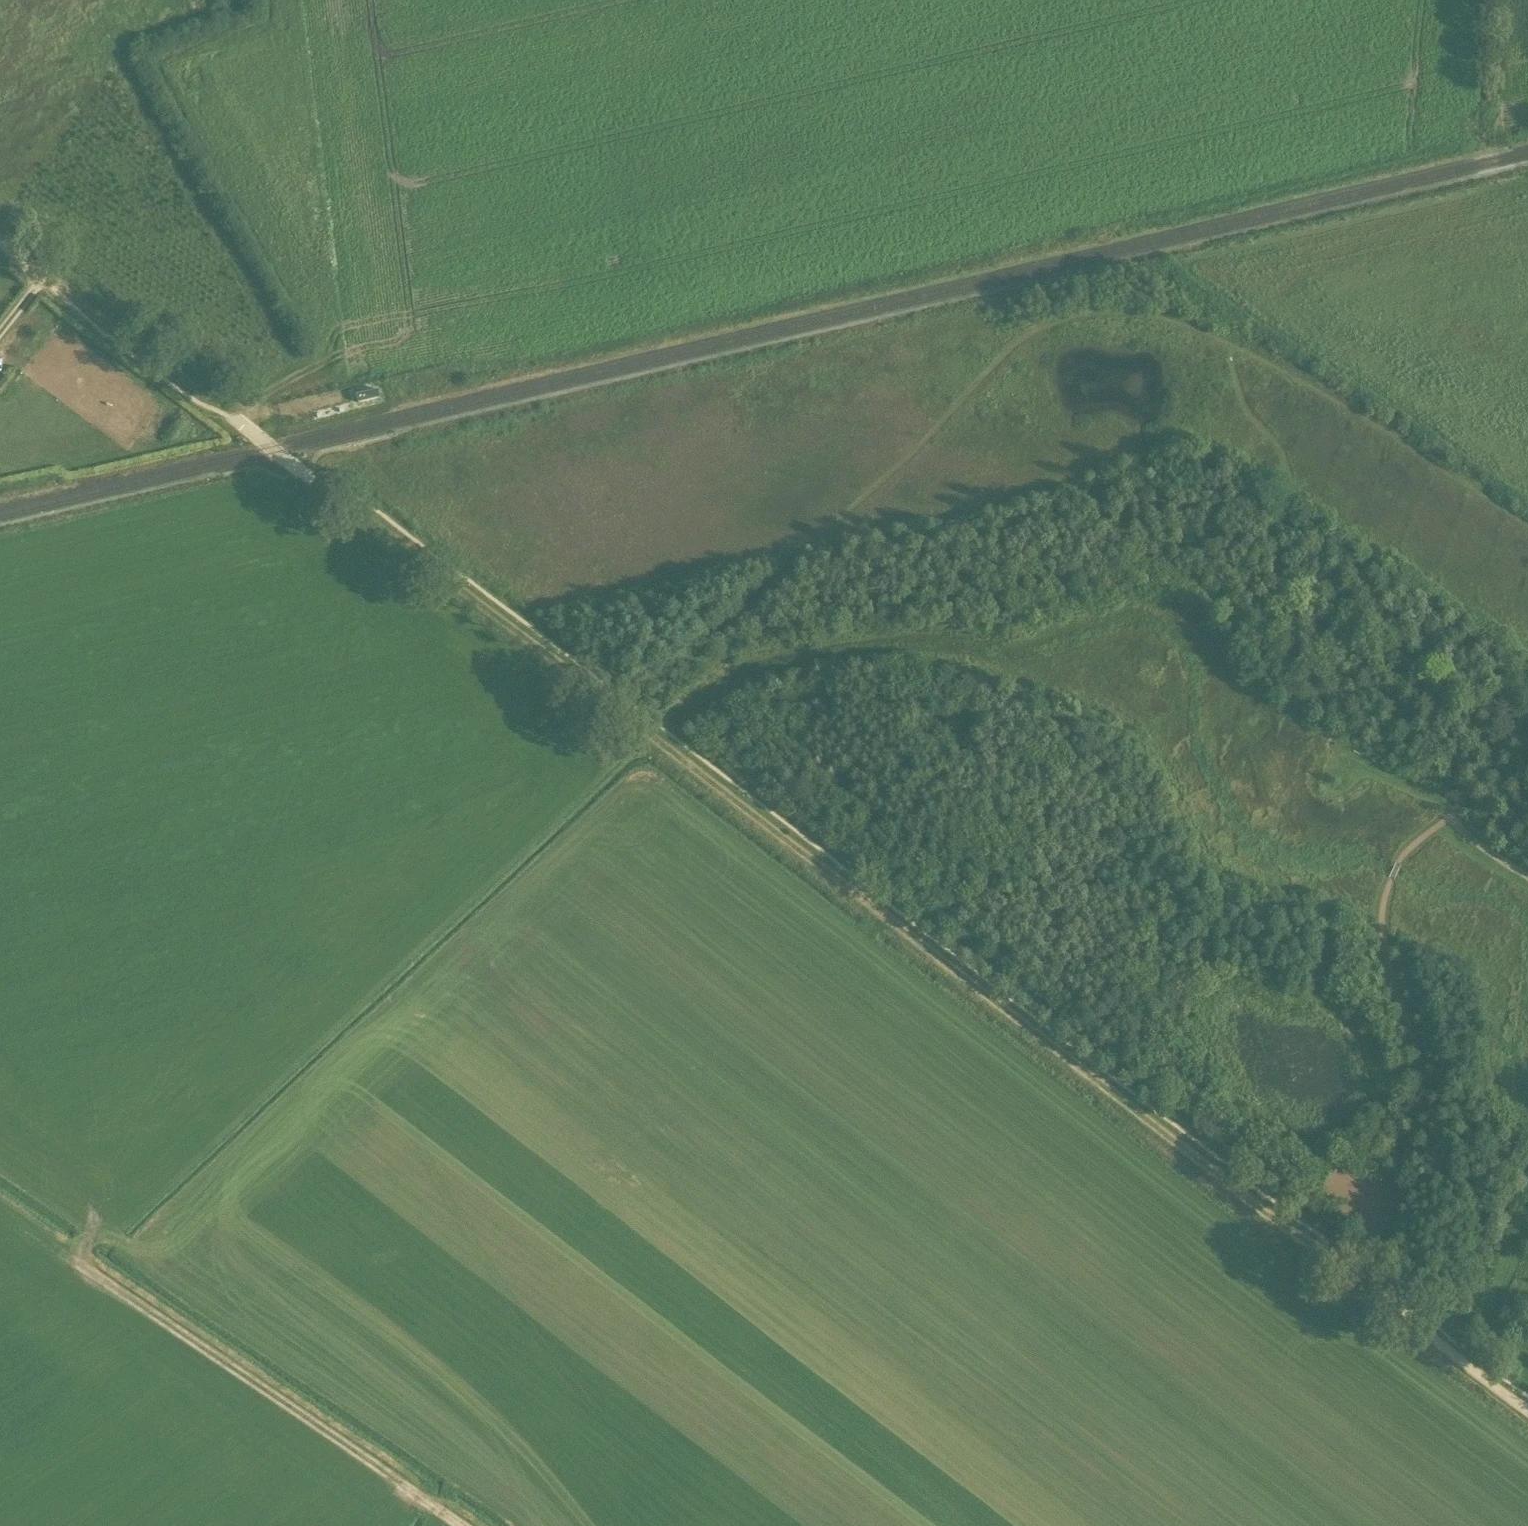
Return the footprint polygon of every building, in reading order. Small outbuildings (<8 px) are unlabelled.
[(377,389),(355,394),(357,403),(379,398),(377,389)]
